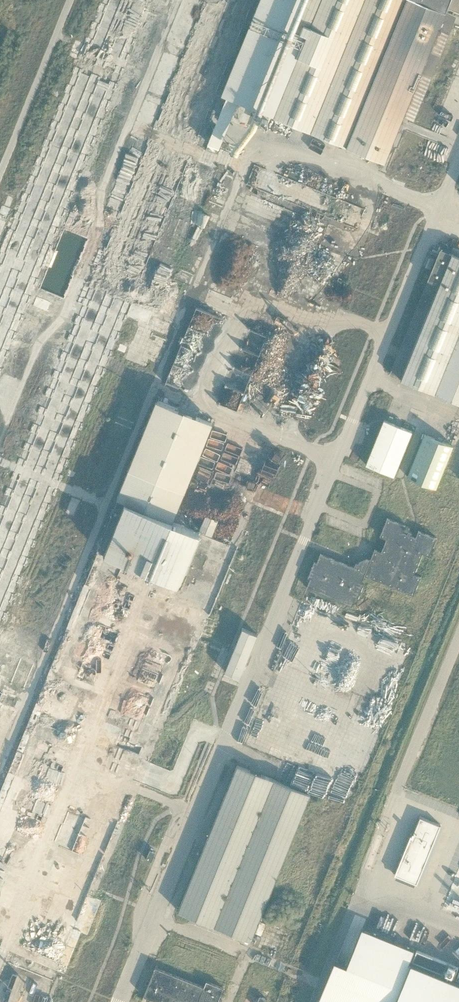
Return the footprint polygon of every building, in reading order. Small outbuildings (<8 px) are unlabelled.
[(166,0),(116,0),(43,219),(20,211),(17,221),(0,215),(0,252),(2,253),(0,258),(0,404),(7,384),(18,387),(22,375),(15,373),(49,273),(65,279),(66,279),(74,281),(77,272),(67,269),(67,267),(76,270),(166,0)] [(397,157),(405,130),(419,135),(458,13),(458,12),(456,11),(458,2),(458,0),(315,0),(311,12),(302,20),(302,32),(297,36),(291,36),(287,49),(281,49),(272,56),(277,62),(280,64),(281,79),(275,96),(265,104),(284,104),(282,109),(273,116),(397,157)] [(366,226),(375,204),(263,161),(254,183),(366,226)] [(246,214),(238,235),(286,253),(291,238),(297,240),(297,242),(301,244),(303,236),(246,214)] [(218,278),(231,283),(244,248),(232,243),(218,278)] [(255,367),(260,354),(245,348),(240,362),(255,367)] [(288,406),(303,373),(266,356),(257,377),(267,381),(264,387),(256,383),(251,393),(241,388),(240,390),(230,386),(224,398),(241,406),(245,396),(277,411),(280,403),(288,406)] [(401,474),(418,427),(388,417),(372,463),(401,474)] [(425,433),(408,475),(437,487),(454,445),(425,433)] [(220,530),(234,486),(225,484),(224,487),(228,488),(226,493),(229,494),(227,499),(217,495),(207,526),(220,530)] [(370,575),(420,591),(425,574),(420,572),(426,551),(435,554),(441,534),(423,528),(422,533),(408,529),(411,522),(391,516),(386,534),(391,536),(387,549),(379,547),(375,559),(363,555),(360,563),(325,552),(322,560),(319,559),(310,586),(358,602),(360,594),(363,595),(370,575)] [(309,795),(236,765),(177,911),(250,941),(309,795)] [(410,835),(395,874),(417,883),(440,824),(420,816),(412,836),(410,835)] [(265,918),(280,925),(283,919),(268,912),(265,918)] [(317,1001),(458,1001),(458,983),(409,962),(414,948),(362,927),(347,965),(335,960),(319,998),(317,1001)] [(224,986),(207,979),(204,985),(156,966),(144,994),(163,1001),(217,1001),(224,986)] [(248,992),(244,1001),(245,1001),(267,1001),(268,997),(261,994),(259,997),(248,992)]
